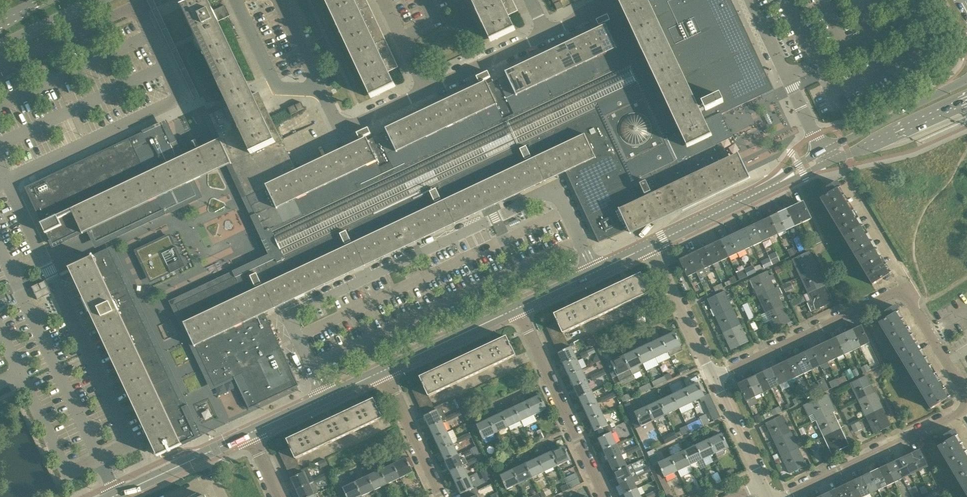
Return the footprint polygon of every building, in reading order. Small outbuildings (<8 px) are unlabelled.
[(223,94),(247,82),(218,21),(223,19),(230,16),(225,5),(218,8),(213,11),(208,0),(199,0),(183,8),(223,94)] [(598,25),(593,28),(595,33),(507,75),(498,79),(487,84),(485,85),(482,87),(387,131),(378,136),(377,136),(368,140),(365,142),(362,143),(296,174),(259,95),(255,98),(233,108),(231,105),(229,106),(220,110),(208,115),(219,140),(231,163),(255,214),(257,220),(265,237),(271,234),(275,232),(286,227),(386,180),(396,175),(625,67),(635,88),(661,144),(664,142),(667,141),(674,138),(681,134),(710,121),(714,119),(713,117),(706,120),(704,116),(709,114),(707,111),(706,112),(705,111),(704,108),(702,104),(720,96),(724,103),(719,105),(723,113),(718,115),(719,116),(773,90),(731,0),(651,0),(648,1),(624,13),(617,17),(610,20),(610,21),(599,26),(598,25)] [(371,97),(395,86),(388,72),(398,67),(377,22),(367,0),(325,0),(371,97)] [(491,41),(490,41),(491,42),(493,41),(513,31),(516,30),(515,29),(515,30),(508,15),(509,15),(518,11),(513,0),(471,0),(491,41)] [(557,10),(563,7),(560,0),(552,0),(557,10)] [(599,26),(602,25),(610,21),(610,20),(608,15),(596,21),(598,25),(599,26)] [(623,162),(633,183),(674,163),(677,162),(720,142),(713,127),(710,121),(681,134),(674,138),(667,141),(664,142),(661,144),(635,88),(625,67),(396,175),(386,180),(286,227),(275,232),(271,234),(265,237),(270,247),(275,258),(287,252),(376,210),(415,192),(430,185),(596,107),(623,162)] [(479,83),(480,82),(483,81),(491,77),(488,72),(477,77),(479,83)] [(225,97),(229,106),(231,105),(233,108),(255,98),(249,86),(247,82),(223,94),(225,97)] [(291,115),(305,108),(301,102),(288,108),(291,115)] [(280,399),(301,389),(294,375),(266,314),(450,227),(566,172),(599,243),(628,229),(631,235),(750,179),(738,154),(728,159),(720,142),(677,162),(674,163),(633,183),(623,162),(596,107),(430,185),(415,192),(376,210),(287,252),(275,258),(239,275),(179,303),(187,321),(185,323),(196,346),(214,387),(243,373),(257,405),(279,396),(280,399)] [(163,125),(162,124),(26,188),(42,223),(57,216),(59,219),(62,226),(47,233),(53,244),(59,242),(79,232),(82,231),(89,227),(90,229),(96,243),(123,230),(196,197),(189,183),(188,180),(179,159),(163,125)] [(357,133),(359,139),(360,139),(363,137),(371,134),(368,128),(357,133)] [(872,284),(872,285),(889,275),(838,190),(841,189),(837,182),(827,188),(830,194),(827,196),(821,200),(872,284)] [(802,223),(811,219),(803,202),(794,206),(802,223)] [(802,223),(794,206),(786,210),(794,227),(802,223)] [(794,227),(786,210),(778,214),(786,231),(794,227)] [(786,231),(778,214),(770,218),(778,235),(786,231)] [(778,235),(770,218),(762,221),(770,238),(778,235)] [(770,238),(762,221),(754,225),(762,242),(770,238)] [(762,242),(754,225),(745,229),(751,241),(753,246),(762,242)] [(745,250),(753,246),(751,241),(745,229),(737,233),(745,250)] [(745,250),(737,233),(729,237),(737,254),(745,250)] [(172,247),(167,236),(136,250),(150,280),(169,271),(184,265),(174,246),(172,247)] [(811,240),(813,246),(821,242),(819,236),(811,240)] [(737,254),(729,237),(721,241),(729,258),(737,254)] [(793,239),(799,252),(804,250),(798,237),(793,239)] [(729,258),(721,241),(713,244),(721,261),(729,258)] [(721,261),(713,244),(705,248),(713,265),(721,261)] [(793,247),(786,250),(789,257),(796,254),(793,247)] [(713,265),(705,248),(697,252),(705,269),(713,265)] [(94,257),(72,268),(154,442),(160,455),(180,446),(178,442),(181,441),(196,434),(128,290),(109,250),(94,257)] [(705,269),(697,252),(689,256),(697,273),(705,269)] [(769,258),(772,265),(780,261),(776,252),(768,256),(769,258)] [(817,268),(809,252),(792,260),(800,276),(817,268)] [(697,273),(689,256),(680,260),(688,277),(697,273)] [(186,267),(194,264),(192,257),(184,260),(186,267)] [(764,269),(772,265),(769,258),(761,261),(764,269)] [(756,273),(752,265),(744,269),(748,276),(756,273)] [(783,271),(780,266),(774,269),(777,274),(783,271)] [(825,285),(817,268),(800,276),(808,293),(825,285)] [(740,280),(748,276),(744,269),(736,273),(740,280)] [(775,288),(767,272),(750,280),(758,296),(775,288)] [(627,277),(625,279),(626,281),(635,300),(650,293),(646,285),(644,281),(641,274),(628,280),(627,277)] [(621,307),(635,300),(626,281),(625,279),(623,280),(624,282),(612,287),(621,307)] [(37,283),(31,286),(37,299),(50,293),(46,286),(44,280),(37,283)] [(715,292),(723,288),(721,283),(713,287),(715,292)] [(789,283),(783,286),(785,292),(792,289),(789,283)] [(808,293),(811,301),(807,303),(811,311),(832,302),(825,285),(808,293)] [(599,291),(597,292),(598,294),(607,313),(621,307),(612,287),(600,293),(599,291)] [(782,305),(775,288),(758,296),(765,312),(782,305)] [(592,320),(607,313),(598,294),(597,292),(594,293),(595,295),(583,301),(592,320)] [(732,308),(725,292),(708,300),(715,316),(732,308)] [(570,304),(568,306),(569,308),(578,327),(592,320),(583,301),(571,306),(570,304)] [(782,305),(765,312),(773,329),(787,323),(790,322),(782,305)] [(563,334),(578,327),(569,308),(568,306),(566,307),(567,309),(554,315),(557,321),(559,325),(559,326),(562,332),(563,334)] [(930,409),(947,399),(896,314),(899,312),(895,306),(893,308),(892,307),(887,310),(887,311),(885,312),(889,318),(879,324),(930,409)] [(740,324),(732,308),(715,316),(723,332),(740,324)] [(751,312),(744,315),(747,320),(753,317),(751,312)] [(559,325),(557,321),(546,326),(548,332),(559,326),(559,325)] [(740,324),(723,332),(731,349),(748,341),(740,324)] [(551,337),(562,332),(559,326),(548,332),(551,337)] [(869,343),(861,326),(853,330),(860,347),(869,343)] [(844,334),(852,351),(860,347),(853,330),(844,334)] [(564,337),(563,334),(562,332),(551,337),(553,342),(564,337)] [(683,350),(681,346),(674,332),(662,338),(670,357),(683,350)] [(836,338),(844,355),(852,351),(844,334),(836,338)] [(492,344),(501,363),(516,356),(511,346),(509,342),(507,337),(494,342),(493,340),(491,341),(492,344)] [(556,347),(567,342),(564,337),(553,342),(556,347)] [(671,358),(670,357),(662,338),(649,344),(655,358),(658,364),(671,358)] [(828,342),(836,359),(844,355),(836,338),(828,342)] [(487,370),(501,363),(492,344),(491,341),(489,343),(490,345),(478,350),(487,370)] [(569,348),(567,342),(556,347),(558,353),(569,348)] [(820,346),(828,363),(836,359),(828,342),(820,346)] [(636,350),(643,364),(655,358),(649,344),(636,350)] [(812,349),(820,366),(828,363),(820,346),(812,349)] [(564,364),(576,358),(571,347),(569,348),(558,353),(564,364)] [(804,353),(812,370),(820,366),(812,349),(804,353)] [(463,357),(472,376),(487,370),(478,350),(466,356),(465,354),(462,355),(463,357)] [(641,371),(639,366),(643,364),(636,350),(624,356),(633,375),(641,371)] [(796,357),(804,374),(812,370),(804,353),(796,357)] [(458,383),(472,376),(463,357),(462,355),(460,356),(461,358),(449,364),(458,383)] [(620,381),(633,375),(624,356),(611,362),(617,376),(620,381)] [(788,361),(796,378),(804,374),(796,357),(788,361)] [(582,369),(576,358),(564,364),(569,375),(582,369)] [(779,365),(787,382),(796,378),(788,361),(779,365)] [(435,370),(444,390),(458,383),(449,364),(437,369),(436,367),(434,368),(435,370)] [(867,364),(861,367),(863,373),(870,370),(867,364)] [(771,369),(779,385),(787,382),(779,365),(771,369)] [(680,375),(689,371),(687,366),(677,371),(680,375)] [(429,397),(444,390),(435,370),(434,368),(431,369),(432,371),(420,377),(422,382),(423,384),(424,387),(425,389),(428,395),(429,397)] [(569,375),(574,387),(587,380),(582,369),(569,375)] [(763,372),(771,389),(779,385),(771,369),(763,372)] [(844,372),(848,380),(854,378),(850,369),(844,372)] [(755,376),(763,393),(771,389),(763,372),(755,376)] [(665,376),(667,381),(672,379),(670,373),(664,376),(665,376)] [(836,379),(839,385),(847,381),(844,375),(836,379)] [(747,380),(755,397),(763,393),(755,376),(747,380)] [(867,376),(850,384),(858,400),(875,392),(867,376)] [(828,382),(831,388),(839,385),(836,379),(836,378),(828,382)] [(823,393),(828,390),(823,379),(817,382),(823,393)] [(592,392),(587,380),(574,387),(579,398),(592,392)] [(755,397),(747,380),(738,384),(746,401),(755,397)] [(705,414),(698,400),(705,397),(698,383),(685,389),(692,403),(695,408),(699,417),(705,414)] [(412,389),(414,395),(425,389),(424,387),(423,384),(412,389)] [(648,384),(640,388),(642,393),(650,389),(648,384)] [(417,400),(428,395),(425,389),(414,395),(417,400)] [(692,403),(685,389),(672,395),(679,409),(682,414),(695,408),(692,403)] [(597,403),(592,392),(579,398),(584,409),(597,403)] [(883,408),(875,392),(858,400),(866,416),(883,408)] [(417,400),(419,405),(430,400),(429,397),(428,395),(417,400)] [(527,401),(534,415),(547,409),(540,395),(527,401)] [(660,401),(666,415),(679,409),(672,395),(660,401)] [(816,420),(833,412),(825,396),(808,404),(816,420)] [(359,406),(368,425),(383,418),(379,410),(377,406),(374,399),(362,405),(361,403),(358,404),(359,406)] [(433,405),(430,400),(419,405),(422,411),(433,405)] [(514,407),(521,421),(534,415),(527,401),(514,407)] [(647,406),(654,420),(666,415),(660,401),(647,406)] [(602,413),(597,403),(584,409),(590,420),(602,413)] [(354,432),(368,425),(359,406),(358,404),(356,405),(357,407),(345,413),(354,432)] [(422,411),(424,416),(435,410),(434,408),(433,405),(422,411)] [(434,408),(435,410),(424,416),(430,428),(442,421),(447,419),(448,421),(454,418),(452,414),(446,417),(440,405),(434,408)] [(634,412),(635,413),(629,415),(635,428),(641,426),(654,420),(647,406),(634,412)] [(502,413),(508,427),(521,421),(514,407),(502,413)] [(771,411),(773,416),(782,412),(779,407),(771,411)] [(883,408),(866,416),(874,433),(891,425),(883,408)] [(765,420),(773,416),(771,411),(763,415),(765,420)] [(835,416),(833,412),(816,420),(823,436),(840,428),(837,421),(840,419),(838,415),(835,416)] [(331,419),(340,439),(354,432),(345,413),(333,418),(332,416),(330,417),(331,419)] [(489,419),(496,433),(508,427),(502,413),(489,419)] [(605,431),(611,428),(610,424),(608,425),(602,413),(590,420),(595,431),(603,427),(605,431)] [(699,417),(700,420),(703,426),(710,423),(706,414),(705,414),(699,417)] [(760,415),(754,418),(757,424),(763,421),(760,415)] [(790,432),(783,416),(766,424),(773,440),(790,432)] [(325,445),(340,439),(331,419),(330,417),(327,418),(328,420),(316,426),(325,445)] [(496,433),(489,419),(477,425),(483,439),(496,433)] [(430,428),(435,439),(448,433),(442,421),(430,428)] [(854,433),(862,429),(859,421),(851,425),(854,433)] [(688,426),(690,432),(697,429),(694,423),(688,426)] [(302,433),(311,452),(325,445),(316,426),(304,432),(303,430),(301,431),(302,433)] [(613,431),(611,428),(605,431),(607,435),(598,438),(604,450),(617,444),(611,432),(613,431)] [(840,428),(823,436),(831,453),(848,445),(840,428)] [(963,444),(954,430),(953,431),(954,431),(952,432),(952,431),(946,434),(947,435),(945,436),(944,436),(947,442),(938,447),(966,496),(966,458),(960,446),(963,444)] [(292,450),(292,451),(295,456),(296,459),(311,452),(302,433),(301,431),(299,432),(300,434),(287,440),(290,446),(292,450)] [(798,448),(790,432),(773,440),(781,456),(798,448)] [(453,443),(448,433),(435,439),(440,449),(453,443)] [(709,439),(716,453),(729,447),(722,433),(709,439)] [(668,434),(662,437),(665,444),(672,441),(668,434)] [(696,445),(703,459),(716,453),(709,439),(696,445)] [(621,442),(617,444),(604,450),(609,461),(622,455),(626,453),(627,455),(634,452),(632,448),(625,451),(621,442)] [(440,449),(445,460),(458,454),(453,443),(440,449)] [(817,451),(814,443),(809,446),(812,453),(817,451)] [(684,451),(690,465),(703,459),(696,445),(684,451)] [(279,451),(279,452),(281,457),(292,451),(292,450),(290,446),(279,451)] [(476,446),(471,449),(474,455),(479,453),(476,446)] [(564,446),(551,452),(558,466),(571,460),(564,446)] [(798,448),(781,456),(789,473),(806,465),(798,448)] [(911,454),(919,471),(927,467),(919,450),(911,454)] [(292,451),(281,457),(284,462),(295,456),(292,451)] [(671,457),(678,471),(690,465),(684,451),(671,457)] [(539,458),(545,472),(558,466),(551,452),(539,458)] [(648,456),(651,462),(658,459),(655,453),(648,456)] [(460,460),(458,454),(445,460),(450,471),(463,465),(468,463),(469,466),(475,463),(473,458),(467,462),(465,458),(460,460)] [(903,458),(910,475),(919,471),(911,454),(903,458)] [(614,472),(627,466),(622,455),(609,461),(614,472)] [(295,456),(284,462),(286,467),(297,462),(296,459),(295,456)] [(678,471),(671,457),(658,463),(665,477),(678,471)] [(394,464),(400,478),(413,472),(407,458),(394,464)] [(526,463),(532,478),(545,472),(539,458),(526,463)] [(894,462),(902,479),(910,475),(903,458),(894,462)] [(297,462),(286,467),(289,473),(300,467),(297,462)] [(886,466),(894,483),(902,479),(894,462),(886,466)] [(532,478),(526,463),(513,469),(520,483),(522,489),(531,485),(528,479),(532,478)] [(381,470),(387,484),(400,478),(394,464),(381,470)] [(450,471),(455,482),(468,476),(463,465),(450,471)] [(632,477),(627,466),(614,472),(619,483),(632,477)] [(722,481),(727,479),(721,466),(716,469),(718,472),(722,481)] [(878,469),(886,486),(894,483),(886,466),(878,469)] [(300,467),(289,473),(291,478),(302,473),(301,470),(300,467)] [(301,470),(302,473),(291,478),(297,490),(314,481),(313,479),(307,467),(301,470)] [(485,468),(480,471),(482,477),(488,475),(485,468)] [(520,483),(513,469),(500,476),(507,490),(520,483)] [(870,473),(878,490),(886,486),(878,469),(870,473)] [(368,476),(375,490),(387,484),(381,470),(368,476)] [(576,473),(564,478),(567,484),(578,478),(576,473)] [(862,477),(870,494),(878,490),(870,473),(862,477)] [(632,477),(619,483),(624,494),(637,488),(635,483),(639,481),(637,477),(636,475),(632,477)] [(355,482),(362,496),(375,490),(368,476),(355,482)] [(474,488),(468,476),(455,482),(461,494),(469,490),(470,493),(477,490),(476,487),(474,488)] [(861,496),(864,496),(870,494),(862,477),(854,481),(861,496)] [(578,478),(567,484),(569,489),(581,483),(578,478)] [(297,490),(300,496),(309,496),(315,495),(319,492),(315,483),(314,481),(297,490)] [(851,496),(861,496),(854,481),(846,485),(851,496)] [(355,482),(343,488),(347,496),(360,496),(362,496),(355,482)] [(842,496),(851,496),(846,485),(838,489),(842,496)] [(925,485),(919,488),(922,494),(928,492),(925,485)] [(688,490),(690,495),(697,492),(695,486),(688,490)] [(637,488),(624,494),(626,496),(642,496),(637,488)] [(832,496),(842,496),(838,489),(830,492),(832,496)]
